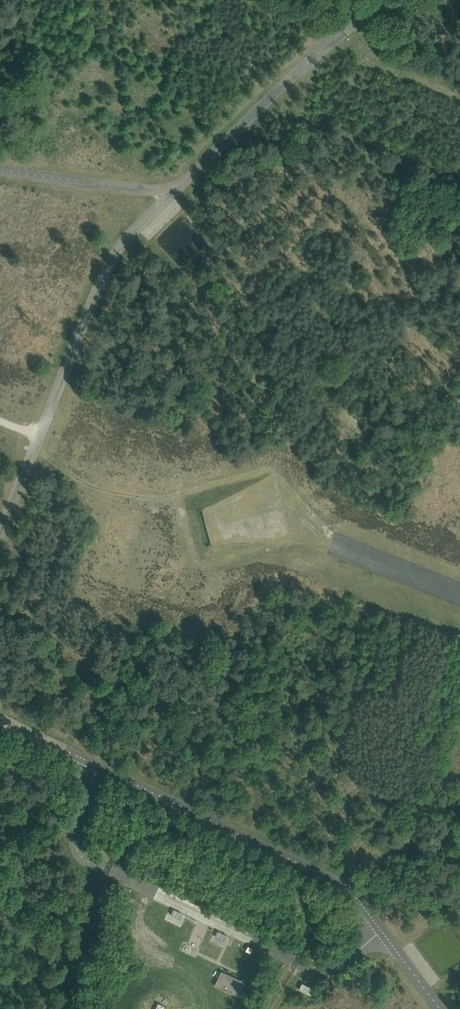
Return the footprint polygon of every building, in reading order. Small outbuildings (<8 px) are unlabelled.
[(171,915),(180,919),(182,913),(173,909),(171,915)] [(218,931),(215,936),(224,941),(227,935),(218,931)] [(247,980),(243,978),(242,980),(222,971),(215,986),(239,997),(247,980)] [(299,989),(312,995),(315,989),(303,983),(299,989)]
